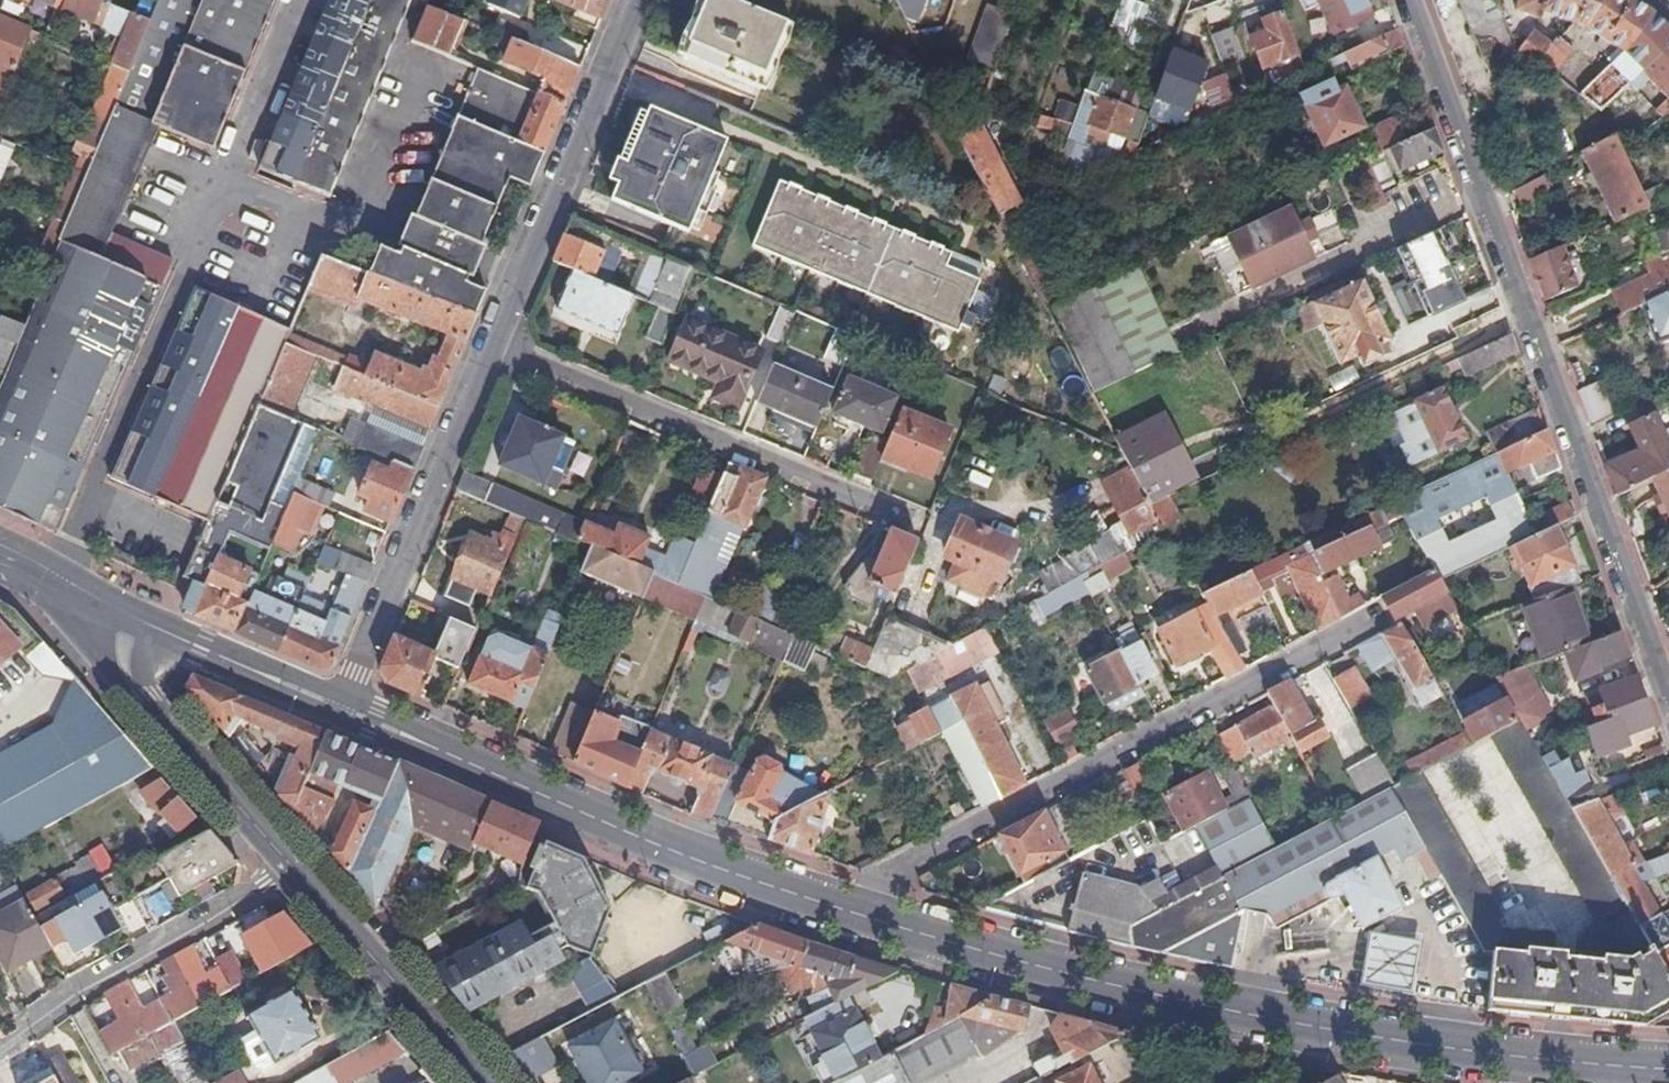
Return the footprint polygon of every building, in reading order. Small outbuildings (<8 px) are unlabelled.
[(22,20),(30,0),(0,0),(0,10),(22,20)] [(54,15),(59,17),(61,12),(99,27),(103,18),(108,5),(96,0),(60,0),(54,15)] [(99,261),(109,239),(158,129),(213,152),(276,0),(161,0),(151,23),(130,74),(109,124),(101,143),(88,175),(67,226),(59,244),(99,261)] [(258,170),(329,200),(413,0),(330,0),(258,170)] [(610,0),(553,0),(552,3),(575,12),(573,19),(598,29),(610,0)] [(683,60),(757,91),(785,24),(772,18),(729,0),(707,0),(683,60)] [(772,18),(778,2),(773,0),(729,0),(772,18)] [(900,11),(904,19),(915,24),(923,3),(915,0),(895,0),(900,11)] [(1110,29),(1131,33),(1137,1),(1130,0),(1116,0),(1110,29)] [(1223,0),(1188,0),(1182,15),(1223,0)] [(1328,38),(1371,18),(1363,0),(1323,0),(1319,2),(1331,29),(1326,32),(1328,38)] [(1519,51),(1497,0),(1456,0),(1488,83),(1526,71),(1519,51)] [(1517,12),(1542,21),(1545,15),(1585,29),(1601,38),(1597,46),(1608,53),(1613,46),(1625,54),(1582,96),(1602,113),(1607,108),(1621,121),(1640,101),(1627,89),(1630,86),(1637,93),(1649,80),(1668,101),(1657,112),(1665,120),(1668,118),(1668,32),(1653,15),(1629,0),(1521,0),(1517,12)] [(103,18),(109,21),(114,7),(108,5),(103,18)] [(119,18),(122,11),(114,7),(109,21),(116,23),(119,18)] [(967,60),(994,70),(1013,17),(986,7),(967,60)] [(464,23),(428,8),(413,44),(450,59),(464,23)] [(133,15),(113,67),(130,74),(151,23),(133,15)] [(1262,70),(1299,56),(1283,16),(1264,23),(1267,34),(1251,40),(1262,70)] [(0,20),(0,66),(13,71),(27,39),(37,43),(40,37),(0,20)] [(1231,28),(1209,32),(1215,62),(1237,58),(1231,28)] [(1519,51),(1526,71),(1546,85),(1573,50),(1563,41),(1569,32),(1564,28),(1558,36),(1554,36),(1551,41),(1554,44),(1552,48),(1535,35),(1522,51),(1520,52),(1519,51)] [(520,46),(557,62),(562,48),(526,32),(520,46)] [(1397,32),(1321,67),(1324,73),(1346,62),(1350,71),(1390,53),(1403,48),(1397,32)] [(573,88),(580,71),(557,62),(520,46),(504,40),(496,62),(539,82),(534,95),(565,108),(573,88)] [(884,66),(908,76),(916,62),(894,50),(884,66)] [(1171,54),(1156,95),(1191,108),(1205,67),(1171,54)] [(91,117),(109,124),(130,74),(113,67),(91,117)] [(545,154),(565,108),(534,95),(478,72),(418,213),(483,240),(508,181),(530,191),(545,154)] [(0,79),(0,103),(6,106),(14,85),(0,79)] [(1332,82),(1301,98),(1324,149),(1364,130),(1346,90),(1338,93),(1332,82)] [(1067,143),(1063,156),(1080,160),(1091,129),(1124,139),(1134,111),(1086,93),(1073,127),(1067,143)] [(737,144),(646,108),(608,201),(700,238),(737,144)] [(90,116),(81,135),(101,143),(109,124),(91,117),(90,116)] [(1038,169),(1059,174),(1063,156),(1067,143),(1073,127),(1047,118),(1045,124),(1050,126),(1038,169)] [(14,144),(20,130),(0,122),(0,139),(14,144)] [(1373,135),(1382,155),(1384,154),(1405,144),(1396,124),(1373,135)] [(1575,136),(1583,154),(1605,143),(1597,126),(1575,136)] [(1579,151),(1567,127),(1552,134),(1563,159),(1579,151)] [(999,215),(1017,207),(1021,205),(981,128),(970,134),(959,140),(999,215)] [(1435,164),(1443,159),(1440,150),(1433,131),(1405,144),(1384,154),(1394,176),(1432,159),(1435,164)] [(80,157),(76,170),(88,175),(101,143),(81,135),(73,154),(80,157)] [(1605,143),(1583,154),(1615,224),(1650,207),(1621,148),(1620,149),(1615,139),(1605,143)] [(1124,157),(1135,152),(1137,145),(1130,143),(1124,157)] [(1379,156),(1350,169),(1370,214),(1385,207),(1382,199),(1380,194),(1394,187),(1379,156)] [(76,170),(55,220),(67,226),(88,175),(76,170)] [(1509,190),(1519,208),(1547,192),(1537,175),(1509,190)] [(777,184),(751,248),(960,331),(978,286),(945,273),(953,254),(777,184)] [(1004,225),(1045,304),(1048,302),(1049,294),(1013,221),(1022,217),(1017,207),(999,215),(1004,225)] [(1290,212),(1228,241),(1252,290),(1312,261),(1305,245),(1313,241),(1305,224),(1297,228),(1290,212)] [(465,283),(483,240),(418,213),(400,257),(465,283)] [(1588,221),(1594,234),(1604,229),(1598,217),(1588,221)] [(67,226),(55,220),(53,220),(42,247),(56,253),(59,244),(67,226)] [(562,241),(553,264),(572,272),(633,297),(658,307),(674,313),(692,271),(571,220),(562,241)] [(1390,244),(1420,315),(1457,300),(1427,228),(1390,244)] [(99,261),(162,290),(172,267),(109,239),(99,261)] [(59,244),(56,253),(46,277),(25,328),(3,379),(0,387),(0,512),(54,536),(162,290),(99,261),(59,244)] [(1569,246),(1531,264),(1538,283),(1546,302),(1578,288),(1568,260),(1573,257),(1569,246)] [(475,319),(487,292),(465,283),(400,257),(380,249),(368,277),(475,319)] [(1650,259),(1656,274),(1668,268),(1668,252),(1666,253),(1650,259)] [(459,358),(475,319),(368,277),(321,259),(307,293),(353,310),(357,300),(448,335),(442,350),(459,358)] [(1052,319),(1091,394),(1178,353),(1138,267),(1047,310),(1048,311),(1052,319)] [(1656,274),(1631,287),(1640,308),(1645,305),(1668,294),(1668,268),(1656,274)] [(633,297),(572,272),(556,311),(617,337),(633,297)] [(1336,287),(1309,299),(1322,327),(1340,366),(1390,343),(1363,283),(1339,294),(1336,287)] [(285,345),(290,333),(196,292),(113,480),(193,517),(208,524),(216,504),(258,406),(285,345)] [(1645,305),(1659,343),(1668,338),(1668,294),(1645,305)] [(1322,327),(1309,299),(1293,307),(1306,334),(1322,327)] [(765,338),(781,345),(795,314),(764,302),(753,328),(767,334),(765,338)] [(644,338),(660,345),(673,315),(674,313),(658,307),(644,338)] [(3,379),(25,328),(2,318),(0,322),(0,378),(3,379)] [(667,361),(677,366),(693,325),(694,323),(685,320),(667,361)] [(693,325),(677,366),(718,384),(712,399),(735,408),(759,354),(693,325)] [(1509,336),(1456,362),(1465,379),(1516,355),(1509,336)] [(315,358),(285,345),(258,406),(289,419),(315,358)] [(454,372),(459,358),(442,350),(436,364),(454,372)] [(438,409),(454,372),(436,364),(432,374),(421,370),(420,373),(375,355),(364,379),(438,409)] [(1332,389),(1355,380),(1350,366),(1326,375),(1332,389)] [(772,368),(756,404),(816,430),(831,394),(772,368)] [(428,432),(438,409),(364,379),(344,370),(335,393),(375,410),(428,432)] [(881,436),(896,401),(847,380),(832,417),(881,436)] [(1609,380),(1578,391),(1592,426),(1622,413),(1609,380)] [(1414,406),(1379,422),(1393,452),(1400,449),(1409,468),(1465,443),(1442,392),(1413,404),(1414,406)] [(289,419),(258,406),(216,504),(247,517),(254,501),(263,480),(284,489),(294,494),(299,482),(320,432),(318,431),(289,419)] [(425,440),(428,432),(375,410),(368,426),(422,448),(425,440)] [(1545,433),(1537,410),(1484,437),(1495,456),(1545,433)] [(883,455),(881,459),(929,479),(948,432),(901,413),(883,455)] [(1607,468),(1618,497),(1652,480),(1668,472),(1668,446),(1663,433),(1656,415),(1633,426),(1643,452),(1607,468)] [(1114,439),(1120,451),(1130,470),(1149,504),(1191,483),(1158,417),(1114,439)] [(556,457),(563,439),(519,421),(500,468),(555,492),(564,473),(551,467),(556,457)] [(322,422),(318,431),(320,432),(350,444),(354,436),(322,422)] [(412,470),(422,448),(368,426),(358,448),(393,462),(412,470)] [(1545,433),(1495,456),(1506,475),(1528,465),(1535,481),(1559,471),(1545,433)] [(575,444),(563,439),(556,457),(568,463),(575,444)] [(850,480),(869,488),(881,459),(883,455),(864,447),(850,480)] [(1506,475),(1495,456),(1393,504),(1402,519),(1432,571),(1439,582),(1509,549),(1553,528),(1576,517),(1571,502),(1527,523),(1518,503),(1506,475)] [(401,498),(412,470),(393,462),(389,473),(371,466),(358,497),(370,502),(366,513),(390,523),(401,498)] [(696,542),(694,547),(677,586),(705,598),(710,600),(724,567),(712,562),(725,533),(736,537),(740,528),(744,530),(745,530),(766,480),(729,464),(724,477),(696,542)] [(689,539),(696,542),(724,477),(705,469),(690,503),(702,508),(689,539)] [(1149,504),(1130,470),(1102,484),(1128,534),(1158,520),(1149,506),(1149,504)] [(1652,480),(1660,496),(1668,513),(1668,515),(1668,472),(1652,480)] [(464,475),(457,492),(511,515),(523,519),(545,529),(577,543),(584,528),(565,519),(565,518),(464,475)] [(294,494),(326,508),(331,496),(299,482),(294,494)] [(293,496),(294,494),(284,489),(280,498),(284,500),(291,502),(293,496)] [(311,503),(293,496),(291,502),(277,535),(294,542),(311,503)] [(1661,516),(1668,513),(1660,496),(1653,499),(1661,516)] [(1158,520),(1165,532),(1181,522),(1167,497),(1149,506),(1158,520)] [(277,535),(291,502),(284,500),(255,569),(261,571),(277,535)] [(254,501),(247,517),(253,519),(260,504),(254,501)] [(1402,519),(1393,504),(1362,518),(1367,530),(1316,554),(1325,575),(1377,551),(1369,534),(1384,528),(1402,519)] [(444,600),(451,604),(469,612),(478,591),(490,597),(507,557),(523,519),(511,515),(500,541),(495,539),(492,545),(471,536),(463,555),(457,552),(452,563),(458,566),(444,600)] [(545,529),(523,519),(507,557),(529,567),(545,529)] [(585,524),(584,528),(577,543),(593,550),(653,576),(677,586),(694,547),(675,539),(665,562),(650,555),(647,562),(641,559),(650,539),(619,526),(617,530),(613,528),(610,534),(585,524)] [(957,563),(950,581),(985,597),(993,578),(1000,580),(1014,547),(961,524),(946,558),(957,563)] [(744,530),(740,528),(736,537),(725,533),(712,562),(724,567),(710,600),(713,601),(744,530)] [(1369,534),(1377,551),(1391,544),(1384,528),(1369,534)] [(1578,580),(1553,528),(1509,549),(1519,569),(1521,568),(1530,587),(1527,589),(1533,600),(1566,586),(1578,580)] [(917,544),(916,543),(891,532),(878,563),(867,558),(844,588),(847,598),(870,609),(879,589),(896,596),(909,565),(917,544)] [(225,546),(202,536),(184,579),(200,587),(188,616),(206,623),(234,635),(244,611),(246,607),(236,602),(249,572),(219,559),(225,546)] [(1321,584),(1303,546),(1262,565),(1268,578),(1285,570),(1316,632),(1338,621),(1321,584)] [(653,576),(593,550),(582,575),(597,581),(596,582),(626,595),(627,593),(642,600),(643,598),(653,576)] [(365,582),(372,567),(343,556),(338,570),(346,575),(365,582)] [(1128,568),(1122,556),(1093,570),(1096,575),(1102,572),(1107,580),(1128,568)] [(298,596),(306,576),(289,569),(281,590),(298,596)] [(1208,590),(1201,594),(1208,607),(1214,617),(1262,594),(1250,571),(1208,590)] [(1439,582),(1432,571),(1381,599),(1394,621),(1413,610),(1418,619),(1430,614),(1435,623),(1456,612),(1439,582)] [(259,577),(249,572),(236,602),(246,607),(251,596),(259,577)] [(1089,579),(1086,574),(1080,578),(1083,583),(1089,579)] [(356,605),(365,582),(346,575),(337,596),(356,605)] [(653,576),(643,598),(695,620),(705,598),(677,586),(653,576)] [(1336,577),(1321,584),(1338,621),(1364,607),(1358,595),(1348,600),(1336,577)] [(1083,583),(1080,578),(1055,591),(1063,606),(1088,593),(1083,583)] [(1201,580),(1194,583),(1201,594),(1208,590),(1201,580)] [(1566,586),(1533,600),(1523,605),(1544,663),(1561,656),(1589,646),(1566,586)] [(1055,591),(1016,612),(1031,640),(1051,630),(1043,616),(1063,606),(1055,591)] [(762,595),(752,619),(760,622),(771,627),(779,607),(783,599),(768,593),(762,595)] [(251,596),(246,607),(244,611),(289,630),(295,615),(251,596)] [(353,612),(356,605),(337,596),(331,611),(350,619),(353,612)] [(710,600),(705,598),(695,620),(728,635),(738,612),(713,601),(710,600)] [(36,635),(24,622),(13,610),(0,603),(0,625),(21,648),(36,635)] [(445,618),(450,620),(475,631),(482,617),(469,612),(451,604),(445,618)] [(771,627),(793,637),(799,639),(802,631),(800,616),(779,607),(771,627)] [(1214,617),(1208,607),(1159,631),(1177,667),(1210,649),(1226,679),(1245,669),(1214,617)] [(279,654),(289,630),(244,611),(234,635),(259,646),(279,654)] [(331,611),(325,625),(318,642),(337,651),(350,619),(331,611)] [(738,612),(728,635),(750,644),(760,622),(752,619),(738,612)] [(325,625),(296,613),(295,615),(289,630),(279,654),(302,664),(320,672),(331,667),(337,651),(318,642),(325,625)] [(468,687),(524,711),(563,619),(549,613),(532,651),(499,636),(488,640),(480,658),(468,687)] [(1430,614),(1418,619),(1423,629),(1435,623),(1430,614)] [(429,655),(395,641),(383,670),(388,685),(413,695),(419,698),(436,658),(440,660),(439,662),(459,671),(475,631),(450,620),(445,630),(439,628),(429,655)] [(760,622),(750,644),(784,659),(793,637),(771,627),(760,622)] [(21,648),(0,625),(0,666),(21,648)] [(1440,696),(1396,626),(1357,647),(1367,665),(1387,653),(1392,661),(1420,709),(1440,696)] [(966,638),(978,660),(980,663),(997,654),(984,629),(966,638)] [(1137,638),(1134,632),(1114,642),(1119,652),(1137,686),(1157,675),(1137,638)] [(1629,657),(1620,634),(1589,646),(1561,656),(1571,684),(1592,677),(1591,673),(1596,670),(1629,657)] [(1142,635),(1137,638),(1157,675),(1160,681),(1165,677),(1142,635)] [(784,659),(781,665),(803,675),(815,646),(799,639),(793,637),(784,659)] [(871,653),(865,669),(889,680),(904,672),(911,652),(877,638),(871,653)] [(966,638),(906,671),(917,692),(978,660),(966,638)] [(845,640),(838,657),(865,669),(871,653),(845,640)] [(1110,715),(1144,697),(1137,686),(1119,652),(1085,670),(1110,715)] [(1387,653),(1367,665),(1372,672),(1392,661),(1387,653)] [(1353,670),(1334,682),(1350,710),(1369,698),(1353,670)] [(1523,672),(1497,682),(1520,721),(1526,731),(1544,721),(1543,717),(1533,701),(1541,696),(1527,670),(1523,672)] [(1306,682),(1303,676),(1265,696),(1272,708),(1294,747),(1299,756),(1326,741),(1316,722),(1320,720),(1315,711),(1310,713),(1298,691),(1302,688),(1301,685),(1306,682)] [(293,813),(325,735),(246,701),(192,677),(187,686),(184,690),(226,737),(231,732),(226,726),(233,716),(289,745),(291,741),(293,742),(299,744),(278,796),(293,813)] [(1646,703),(1637,678),(1598,693),(1603,707),(1592,711),(1596,721),(1646,703)] [(154,769),(100,708),(77,682),(55,729),(0,759),(0,787),(9,802),(123,740),(142,775),(154,769)] [(901,740),(894,744),(901,755),(961,723),(980,760),(1000,799),(1024,786),(993,725),(1005,718),(987,684),(975,691),(973,688),(927,712),(925,709),(908,718),(910,722),(896,729),(901,740)] [(1541,696),(1533,701),(1543,717),(1551,712),(1541,696)] [(1488,739),(1515,724),(1504,703),(1462,725),(1473,746),(1488,739)] [(1646,703),(1596,721),(1584,725),(1596,758),(1629,747),(1625,737),(1655,726),(1646,703)] [(572,707),(563,728),(584,737),(593,716),(572,707)] [(1216,738),(1230,765),(1249,755),(1252,761),(1284,745),(1288,750),(1294,747),(1272,708),(1216,738)] [(584,737),(573,765),(600,777),(627,788),(650,731),(626,721),(623,728),(594,716),(593,716),(584,737)] [(1526,731),(1520,721),(1515,724),(1488,739),(1596,927),(1627,908),(1610,878),(1572,813),(1545,766),(1526,731)] [(715,734),(719,725),(713,722),(709,731),(715,734)] [(584,737),(563,728),(552,756),(573,765),(584,737)] [(650,731),(627,788),(643,796),(651,776),(658,774),(696,791),(698,798),(690,816),(708,823),(732,769),(733,767),(701,753),(702,752),(669,738),(668,739),(650,731)] [(378,805),(396,764),(361,749),(325,735),(293,813),(313,836),(334,803),(324,799),(330,784),(378,805)] [(1470,748),(1463,736),(1424,757),(1430,769),(1470,748)] [(142,775),(123,740),(9,802),(0,787),(0,854),(142,775)] [(299,744),(293,742),(273,790),(278,796),(299,744)] [(246,744),(238,751),(253,767),(260,760),(246,744)] [(1348,773),(1365,803),(1391,789),(1396,787),(1377,755),(1348,773)] [(1000,799),(980,760),(962,771),(982,809),(1000,799)] [(748,776),(732,769),(708,823),(737,832),(767,843),(774,824),(824,797),(781,776),(778,768),(763,761),(755,764),(748,776)] [(1138,763),(1121,772),(1137,801),(1153,791),(1138,763)] [(1551,763),(1545,766),(1572,813),(1594,804),(1596,803),(1589,786),(1570,792),(1572,786),(1560,766),(1554,769),(1551,763)] [(411,823),(470,849),(472,845),(490,804),(396,764),(378,805),(374,813),(347,874),(374,905),(411,823)] [(1184,833),(1195,827),(1249,799),(1230,765),(1220,770),(1235,796),(1221,803),(1206,776),(1166,797),(1184,833)] [(260,775),(268,785),(274,779),(266,770),(260,775)] [(1493,950),(1493,956),(1502,940),(1503,932),(1498,924),(1504,920),(1422,774),(1396,787),(1391,789),(1425,850),(1441,877),(1455,902),(1471,930),(1482,955),(1493,950)] [(173,840),(198,818),(173,790),(162,778),(140,791),(166,820),(157,828),(161,833),(149,841),(154,851),(173,840)] [(1277,850),(1101,943),(1135,951),(1217,968),(1228,971),(1244,916),(1269,924),(1273,932),(1343,896),(1362,931),(1401,910),(1375,860),(1394,851),(1401,863),(1414,856),(1425,850),(1391,789),(1365,803),(1335,819),(1283,846),(1277,850)] [(828,799),(824,797),(774,824),(767,843),(811,857),(828,799)] [(1080,875),(1066,933),(1101,943),(1277,850),(1273,844),(1249,799),(1195,827),(1216,867),(1165,894),(1157,879),(1138,889),(1080,875)] [(330,855),(347,874),(374,813),(353,804),(330,855)] [(533,839),(539,825),(490,804),(472,845),(522,866),(533,839)] [(1594,804),(1572,813),(1610,878),(1644,865),(1631,844),(1621,849),(1594,804)] [(1135,816),(1140,825),(1148,821),(1143,812),(1135,816)] [(1042,814),(998,837),(1024,886),(1067,864),(1042,814)] [(160,861),(169,879),(224,847),(217,840),(210,832),(160,861)] [(522,866),(519,884),(524,889),(536,893),(548,917),(561,932),(582,956),(591,958),(598,943),(611,911),(583,859),(575,855),(572,855),(533,839),(522,866)] [(1273,844),(1277,850),(1283,846),(1280,840),(1273,844)] [(116,871),(146,854),(140,843),(110,860),(116,871)] [(180,897),(239,864),(224,847),(169,879),(180,897)] [(1425,850),(1414,856),(1430,883),(1441,877),(1425,850)] [(1610,878),(1627,908),(1638,927),(1659,917),(1640,883),(1668,874),(1668,856),(1644,865),(1610,878)] [(72,896),(98,943),(122,930),(108,905),(113,902),(116,908),(131,900),(114,872),(72,896)] [(28,901),(36,916),(63,901),(54,886),(28,901)] [(17,888),(0,897),(0,903),(6,914),(25,903),(17,888)] [(76,956),(98,943),(72,896),(63,901),(36,916),(34,918),(48,943),(51,948),(67,940),(76,956)] [(6,914),(0,917),(0,957),(9,972),(26,963),(23,957),(48,943),(34,918),(25,903),(6,914)] [(312,948),(285,917),(247,938),(266,973),(312,948)] [(530,948),(561,932),(548,917),(521,931),(530,948)] [(1662,917),(1660,919),(1659,917),(1638,927),(1650,948),(1654,955),(1668,948),(1668,930),(1662,917)] [(448,989),(469,1012),(560,964),(556,955),(565,950),(582,956),(561,932),(530,948),(521,931),(518,925),(433,971),(448,989)] [(779,935),(757,927),(725,944),(776,961),(774,972),(785,970),(798,966),(807,944),(779,935)] [(831,952),(807,944),(798,966),(785,970),(788,979),(789,983),(790,983),(805,978),(808,971),(834,980),(825,985),(827,990),(844,983),(847,982),(854,959),(831,952)] [(1650,948),(1645,951),(1648,956),(1629,966),(1493,956),(1492,958),(1490,980),(1487,1013),(1588,1025),(1609,1026),(1668,1030),(1668,982),(1666,977),(1654,955),(1650,948)] [(1654,955),(1666,977),(1668,976),(1668,948),(1654,955)] [(220,970),(231,992),(247,984),(229,949),(213,957),(220,970)] [(1492,958),(1493,956),(1493,950),(1482,955),(1485,961),(1492,958)] [(172,1024),(174,1023),(231,992),(220,970),(201,981),(185,952),(165,964),(181,993),(162,1003),(172,1024)] [(593,1004),(617,990),(599,959),(575,972),(593,1004)] [(873,966),(854,959),(847,982),(844,983),(827,990),(835,1005),(862,991),(898,973),(873,966)] [(789,983),(788,979),(767,983),(775,1005),(783,1001),(786,1006),(798,1002),(790,983),(789,983)] [(123,1023),(101,1035),(112,1056),(117,1054),(124,1050),(172,1024),(162,1003),(143,1013),(128,985),(103,999),(112,1014),(116,1011),(123,1023)] [(945,1018),(939,1018),(938,1028),(958,1017),(986,1002),(987,998),(971,994),(950,988),(945,1018)] [(817,1082),(835,1082),(879,1060),(856,1015),(870,1007),(862,991),(835,1005),(803,1022),(823,1062),(810,1069),(817,1082)] [(321,1041),(293,993),(248,1018),(276,1066),(321,1041)] [(1008,1004),(987,998),(986,1002),(958,1017),(975,1052),(979,1059),(1018,1034),(1023,1035),(1029,1009),(1008,1004)] [(975,1052),(958,1017),(938,1028),(879,1060),(835,1082),(916,1082),(975,1052)] [(1040,1080),(1128,1034),(1087,1024),(1060,1017),(1050,1030),(1062,1052),(1032,1068),(1040,1080)] [(685,1043),(673,1019),(665,1023),(678,1046),(685,1043)] [(784,1022),(788,1030),(794,1026),(790,1019),(784,1022)] [(389,1034),(326,1068),(334,1082),(349,1082),(405,1053),(389,1034)] [(609,1079),(621,1072),(605,1041),(592,1047),(587,1039),(569,1049),(587,1082),(611,1082),(609,1079)] [(509,1058),(529,1081),(555,1066),(542,1041),(509,1058)] [(124,1050),(117,1054),(122,1062),(129,1058),(124,1050)] [(683,1057),(693,1078),(702,1073),(691,1053),(683,1057)] [(48,1065),(54,1077),(58,1082),(79,1082),(64,1056),(48,1065)] [(1088,1067),(1058,1082),(1096,1082),(1088,1067)] [(326,1068),(299,1082),(334,1082),(326,1068)]
